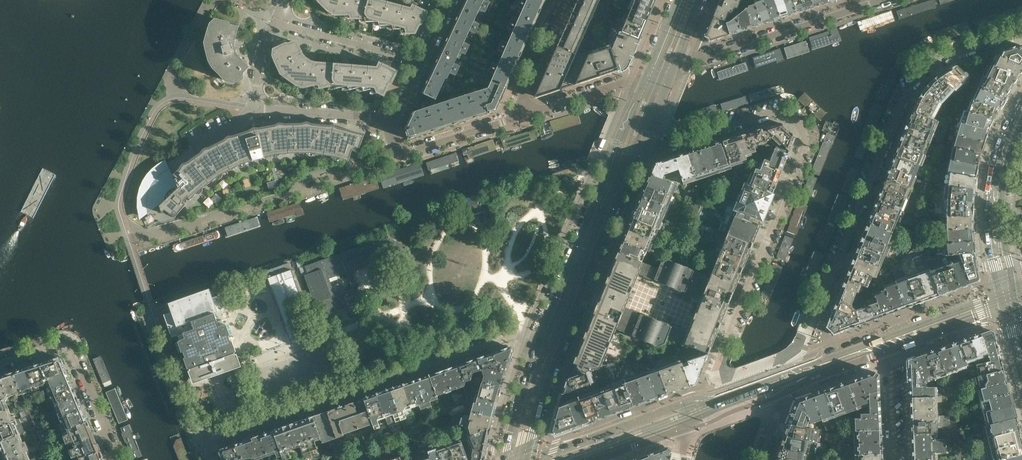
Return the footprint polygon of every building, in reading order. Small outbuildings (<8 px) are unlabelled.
[(351,0),(321,0),(321,3),(320,3),(328,11),(330,11),(334,11),(335,14),(335,15),(346,14),(348,14),(351,0)] [(366,0),(351,0),(348,14),(351,14),(352,18),(361,18),(366,0)] [(395,5),(384,2),(384,0),(378,0),(377,0),(366,0),(361,18),(365,18),(366,22),(365,22),(366,22),(379,22),(379,25),(379,26),(388,26),(389,26),(395,5)] [(483,0),(465,0),(465,1),(462,8),(461,8),(461,9),(476,15),(478,10),(484,13),(488,2),(483,0)] [(544,1),(545,1),(542,0),(527,0),(521,0),(517,8),(523,11),(520,16),(535,22),(539,14),(539,13),(540,10),(541,10),(541,9),(544,1)] [(599,0),(577,0),(534,98),(560,90),(599,0)] [(656,0),(634,0),(621,32),(640,40),(647,22),(649,18),(653,8),(656,0)] [(739,4),(741,0),(720,0),(713,18),(725,22),(736,8),(737,8),(739,4)] [(763,0),(757,0),(753,1),(754,3),(761,24),(766,23),(770,21),(763,0)] [(773,0),(763,0),(770,21),(774,20),(779,18),(773,0)] [(782,0),(773,0),(779,18),(783,17),(787,16),(782,0)] [(791,0),(782,0),(787,16),(791,15),(791,14),(795,13),(791,0)] [(804,10),(801,0),(791,0),(795,13),(802,11),(801,11),(803,10),(804,10)] [(829,0),(801,0),(804,10),(806,9),(806,10),(806,9),(819,6),(819,5),(820,5),(821,5),(823,4),(829,2),(829,0)] [(898,20),(935,9),(933,0),(931,0),(896,10),(898,20)] [(761,24),(754,3),(749,5),(749,7),(744,8),(751,28),(761,24)] [(421,24),(427,12),(413,6),(412,6),(411,6),(410,5),(406,6),(406,8),(395,5),(389,26),(392,26),(393,29),(393,30),(401,29),(406,29),(407,33),(415,33),(419,25),(421,24)] [(1006,21),(1021,16),(1021,6),(1002,12),(1006,21)] [(751,28),(744,8),(736,17),(740,31),(751,28)] [(479,23),(473,21),(476,15),(461,9),(458,17),(457,17),(457,18),(456,21),(455,21),(452,29),(451,30),(466,36),(468,31),(474,34),(479,23)] [(894,22),(891,10),(856,21),(859,32),(894,22)] [(1000,22),(997,13),(975,21),(978,30),(1000,22)] [(531,31),(535,23),(535,22),(520,16),(518,22),(512,19),(508,30),(513,32),(511,38),(525,44),(526,44),(529,35),(529,36),(530,35),(531,32),(531,31)] [(740,31),(736,17),(732,20),(725,22),(729,34),(729,35),(730,35),(730,34),(733,33),(734,33),(736,32),(737,32),(740,31)] [(729,34),(725,22),(713,18),(705,37),(706,38),(708,41),(709,41),(728,35),(729,34)] [(235,47),(234,47),(233,48),(233,47),(229,48),(228,46),(230,46),(233,36),(235,36),(235,37),(238,28),(230,26),(229,24),(215,20),(211,24),(211,26),(212,30),(209,32),(205,43),(206,44),(210,47),(207,51),(207,50),(207,51),(210,61),(211,62),(215,64),(214,68),(221,75),(222,75),(226,77),(226,80),(226,81),(235,83),(243,75),(243,73),(248,67),(247,66),(249,64),(241,56),(240,55),(239,56),(237,57),(241,61),(239,63),(237,60),(233,55),(231,56),(230,54),(235,53),(235,52),(236,52),(236,51),(237,51),(237,50),(237,49),(236,48),(235,47)] [(972,27),(970,20),(939,32),(942,39),(972,27)] [(842,39),(839,27),(808,37),(812,48),(842,39)] [(469,44),(463,42),(466,36),(451,30),(448,38),(441,51),(456,58),(458,52),(464,55),(469,44)] [(629,65),(636,49),(640,40),(621,32),(619,31),(611,50),(618,71),(622,69),(623,72),(624,71),(625,70),(626,69),(627,68),(628,67),(629,66),(629,65)] [(522,52),(525,44),(511,38),(508,43),(503,41),(498,51),(504,54),(501,59),(516,66),(516,65),(520,57),(520,56),(521,53),(522,53),(522,52)] [(299,55),(297,50),(299,49),(299,50),(300,49),(296,42),(294,42),(289,44),(286,44),(274,49),(273,55),(274,56),(278,59),(276,62),(276,63),(277,65),(299,55)] [(810,53),(807,42),(784,49),(787,60),(810,53)] [(1021,45),(1002,51),(1000,56),(1021,66),(1021,46),(1021,45)] [(618,71),(611,50),(610,48),(588,56),(575,85),(618,71)] [(784,59),(780,48),(752,56),(755,68),(784,59)] [(459,66),(453,63),(456,58),(441,51),(435,63),(436,64),(432,71),(432,72),(446,79),(448,73),(454,76),(459,66)] [(316,84),(317,66),(310,65),(309,67),(307,65),(308,64),(311,59),(311,57),(311,56),(307,56),(304,60),(302,62),(301,61),(302,59),(299,55),(277,65),(281,73),(282,74),(282,73),(287,74),(287,78),(296,84),(297,84),(302,83),(303,86),(303,87),(314,85),(316,84)] [(1000,56),(997,55),(991,67),(1018,77),(1021,71),(1021,66),(1000,56)] [(512,74),(516,66),(501,59),(499,65),(493,62),(489,73),(494,75),(492,81),(507,87),(510,79),(511,78),(512,75),(512,74)] [(359,88),(360,67),(349,66),(349,64),(346,61),(345,62),(344,63),(343,65),(332,64),(330,86),(333,85),(335,88),(335,89),(343,87),(347,86),(349,89),(349,90),(357,88),(359,88)] [(753,71),(750,61),(717,71),(719,81),(753,71)] [(330,86),(332,64),(320,63),(320,64),(320,66),(317,66),(316,84),(319,84),(320,87),(320,88),(329,86),(330,86)] [(391,83),(397,71),(379,63),(378,65),(376,64),(372,65),(372,66),(372,68),(360,67),(359,88),(362,87),(363,91),(376,88),(378,92),(377,92),(384,95),(389,84),(391,83)] [(953,89),(967,77),(955,66),(946,70),(937,76),(952,88),(953,89)] [(1018,77),(991,67),(986,77),(1010,87),(1018,77)] [(436,100),(446,79),(432,72),(431,72),(432,72),(428,80),(427,81),(426,84),(426,85),(422,93),(436,100)] [(940,103),(952,88),(937,76),(930,82),(921,92),(938,102),(940,103)] [(1004,98),(1010,87),(986,77),(985,79),(982,86),(981,85),(979,89),(1004,98)] [(501,100),(502,97),(503,96),(506,88),(507,87),(492,81),(489,88),(479,91),(487,114),(487,113),(495,111),(496,111),(497,110),(501,101),(501,100)] [(782,95),(779,85),(749,94),(751,103),(782,95)] [(998,108),(1004,98),(979,89),(973,101),(998,108)] [(487,114),(479,91),(458,97),(466,120),(474,118),(475,118),(475,117),(478,116),(478,117),(479,116),(486,114),(487,114)] [(929,118),(938,102),(921,92),(916,100),(912,111),(929,118)] [(747,105),(745,96),(720,103),(722,112),(747,105)] [(466,120),(458,97),(437,104),(445,127),(453,124),(453,125),(454,124),(457,123),(458,123),(465,120),(465,121),(466,120)] [(993,119),(998,108),(973,101),(972,101),(968,113),(993,119)] [(445,127),(437,104),(416,111),(424,134),(432,131),(433,131),(436,130),(437,130),(444,127),(445,127)] [(718,113),(715,104),(687,113),(690,122),(718,113)] [(424,134),(416,111),(413,112),(412,113),(407,125),(406,128),(405,128),(405,129),(405,130),(406,132),(408,138),(408,139),(409,139),(417,136),(418,136),(423,134),(424,134)] [(935,121),(929,118),(912,111),(907,122),(930,132),(935,121)] [(988,131),(993,119),(968,113),(967,112),(963,124),(988,131)] [(581,113),(542,125),(546,137),(584,125),(581,113)] [(926,143),(930,132),(907,122),(903,134),(926,143)] [(223,174),(238,166),(246,163),(254,161),(253,160),(263,157),(263,158),(271,156),(271,155),(280,154),(289,154),(289,153),(299,153),(307,153),(316,154),(332,157),(332,156),(340,158),(340,159),(348,161),(352,150),(358,152),(364,135),(337,128),(334,126),(333,125),(329,126),(311,124),(308,123),(307,123),(306,123),(302,124),(284,124),(281,124),(280,123),(280,124),(279,124),(276,125),(260,128),(260,129),(259,129),(255,129),(253,130),(249,132),(249,131),(233,136),(229,137),(228,137),(225,140),(205,150),(188,163),(184,164),(183,165),(182,165),(181,169),(178,171),(178,170),(169,169),(166,163),(163,165),(159,167),(156,169),(153,172),(150,175),(148,179),(146,182),(144,185),(143,189),(142,193),(141,197),(140,201),(140,205),(141,209),(141,212),(142,217),(159,204),(160,205),(159,206),(160,208),(162,213),(165,210),(169,213),(175,218),(186,204),(183,202),(187,198),(190,200),(196,194),(202,188),(203,188),(216,179),(215,178),(223,174)] [(789,151),(794,137),(780,123),(765,128),(773,136),(770,139),(779,147),(782,145),(789,151)] [(984,142),(987,131),(988,131),(963,124),(962,124),(958,136),(984,142)] [(766,143),(770,139),(773,136),(765,128),(745,135),(751,155),(757,153),(755,150),(759,148),(758,145),(766,143)] [(502,142),(505,152),(538,141),(535,131),(502,142)] [(921,154),(926,143),(903,134),(898,145),(921,154)] [(751,155),(745,135),(733,138),(741,163),(747,161),(746,157),(751,155)] [(854,154),(864,158),(871,139),(862,135),(854,154)] [(980,154),(984,142),(958,136),(954,148),(980,154)] [(741,163),(733,138),(722,142),(730,166),(741,163)] [(730,166),(722,142),(710,146),(717,170),(730,166)] [(462,154),(465,163),(498,152),(495,144),(462,154)] [(780,172),(789,151),(782,145),(779,147),(776,151),(773,149),(769,159),(765,158),(763,164),(780,172)] [(898,145),(894,156),(918,166),(922,167),(926,156),(921,154),(898,145)] [(717,170),(710,146),(686,154),(694,178),(717,170)] [(978,166),(980,154),(954,148),(952,160),(978,166)] [(460,162),(457,152),(426,162),(429,172),(460,162)] [(694,178),(686,154),(675,158),(678,169),(682,182),(694,178)] [(913,177),(918,166),(894,156),(889,167),(913,177)] [(678,169),(675,158),(655,164),(653,166),(650,174),(666,181),(669,172),(678,169)] [(975,178),(978,166),(952,160),(949,173),(975,178)] [(421,163),(380,176),(384,189),(425,176),(421,163)] [(776,183),(780,172),(763,164),(760,172),(755,170),(754,174),(776,183)] [(554,181),(577,173),(575,166),(552,174),(554,181)] [(857,170),(851,167),(841,191),(848,193),(857,170)] [(909,188),(913,177),(889,167),(885,178),(909,188)] [(973,190),(975,178),(949,173),(948,186),(973,190)] [(670,195),(675,184),(666,181),(650,174),(645,185),(670,195)] [(772,194),(776,183),(754,174),(749,185),(772,194)] [(817,178),(809,175),(800,199),(807,202),(817,178)] [(338,190),(342,203),(380,191),(375,178),(338,190)] [(904,200),(909,188),(885,178),(880,190),(904,200)] [(772,194),(749,185),(746,183),(737,204),(734,202),(732,207),(735,208),(734,211),(745,215),(743,220),(751,224),(751,223),(754,217),(761,220),(772,194)] [(666,206),(670,195),(645,185),(641,196),(666,206)] [(943,186),(942,193),(947,194),(946,199),(972,202),(973,197),(974,196),(975,192),(973,191),(973,190),(948,187),(943,186)] [(900,211),(904,200),(880,190),(876,201),(900,211)] [(478,204),(477,200),(475,196),(460,201),(461,205),(463,209),(464,208),(467,218),(482,213),(479,204),(478,204)] [(661,218),(666,206),(641,196),(636,207),(661,218)] [(972,217),(972,202),(946,199),(945,216),(972,217)] [(895,222),(900,211),(876,201),(871,212),(895,222)] [(786,232),(796,236),(808,206),(798,202),(786,232)] [(300,216),(297,206),(268,216),(271,225),(300,216)] [(656,229),(661,218),(636,207),(631,219),(656,229)] [(891,233),(895,222),(871,212),(867,223),(891,233)] [(922,231),(926,216),(920,216),(919,218),(915,229),(915,231),(922,231)] [(972,229),(972,217),(945,216),(946,230),(972,229)] [(262,227),(258,217),(222,228),(226,239),(262,227)] [(755,236),(759,226),(751,223),(751,224),(743,220),(734,217),(727,233),(752,243),(755,236)] [(652,240),(656,229),(631,219),(627,230),(652,240)] [(887,244),(891,233),(867,223),(862,234),(887,244)] [(683,240),(687,228),(680,225),(675,237),(683,240)] [(567,378),(594,369),(596,363),(601,365),(616,327),(660,345),(667,343),(668,338),(707,354),(710,348),(717,329),(717,328),(718,327),(720,323),(727,303),(732,293),(740,273),(749,249),(751,244),(752,243),(727,233),(714,228),(709,239),(723,244),(710,276),(666,259),(662,270),(643,262),(618,252),(617,253),(615,258),(611,269),(606,281),(585,333),(576,355),(567,377),(567,378)] [(973,241),(972,229),(946,230),(947,243),(973,241)] [(647,251),(652,240),(627,230),(622,241),(647,251)] [(912,241),(914,233),(907,230),(904,238),(912,241)] [(917,246),(922,231),(915,231),(914,233),(912,241),(910,246),(917,246)] [(862,234),(858,245),(882,255),(888,257),(892,246),(887,244),(862,234)] [(794,239),(785,235),(776,256),(785,259),(794,239)] [(359,306),(364,305),(365,302),(363,297),(361,295),(352,271),(388,258),(390,259),(399,243),(389,238),(365,246),(365,248),(362,249),(361,246),(305,266),(308,274),(305,275),(315,303),(318,302),(323,317),(356,305),(359,306)] [(643,262),(647,251),(622,241),(618,252),(643,262)] [(974,253),(973,241),(947,243),(945,243),(946,255),(958,254),(974,253)] [(408,268),(416,252),(399,243),(390,259),(408,268)] [(878,266),(882,255),(858,245),(854,256),(878,266)] [(923,255),(920,245),(917,246),(910,253),(912,259),(923,255)] [(825,254),(814,249),(805,273),(815,278),(825,254)] [(979,278),(976,263),(974,253),(958,254),(960,261),(969,285),(977,282),(979,278)] [(873,277),(878,266),(854,256),(849,268),(871,276),(873,277)] [(938,296),(929,271),(927,267),(916,271),(912,259),(902,268),(915,304),(938,296)] [(276,273),(293,267),(290,261),(274,267),(276,273)] [(969,285),(960,261),(950,265),(958,288),(969,285)] [(915,304),(902,268),(901,264),(891,273),(894,282),(904,308),(915,304)] [(958,288),(950,265),(949,264),(939,268),(948,292),(958,288)] [(870,280),(871,276),(849,268),(845,279),(859,284),(865,287),(868,280),(870,280)] [(948,292),(939,268),(929,271),(938,296),(948,292)] [(310,338),(298,305),(295,297),(300,295),(291,270),(268,278),(275,296),(292,344),(310,338)] [(791,310),(801,314),(814,283),(804,279),(791,310)] [(854,295),(859,284),(845,279),(836,301),(850,307),(851,304),(855,305),(863,298),(854,295)] [(904,308),(894,282),(883,286),(884,288),(893,312),(904,308)] [(893,312),(884,288),(877,290),(876,288),(872,289),(876,302),(854,311),(859,325),(893,312)] [(230,335),(226,324),(225,325),(224,324),(222,320),(228,318),(220,295),(213,297),(209,289),(168,303),(171,312),(164,315),(172,338),(178,336),(178,337),(179,339),(180,340),(179,340),(179,341),(178,342),(182,352),(183,352),(185,358),(184,358),(188,369),(189,368),(189,369),(191,368),(192,370),(190,371),(194,383),(240,367),(235,355),(234,355),(233,354),(235,353),(234,352),(236,352),(232,341),(231,342),(228,336),(230,335)] [(859,325),(854,311),(850,307),(836,301),(825,327),(832,334),(848,328),(848,329),(859,325)] [(1000,358),(993,332),(992,331),(992,332),(990,331),(990,330),(989,330),(958,342),(965,361),(967,366),(968,369),(972,368),(976,366),(976,365),(999,358),(1000,358)] [(965,361),(958,342),(947,346),(956,370),(960,381),(971,378),(968,369),(967,366),(965,361)] [(956,370),(947,346),(936,349),(945,374),(956,370)] [(506,373),(513,351),(509,347),(479,357),(482,368),(482,370),(483,370),(483,371),(484,369),(491,366),(491,368),(506,373)] [(945,374),(936,349),(925,353),(934,378),(945,374)] [(934,378),(925,353),(914,357),(923,382),(934,378)] [(695,384),(707,354),(681,363),(689,386),(695,384)] [(102,356),(93,359),(104,388),(113,384),(102,356)] [(50,376),(66,369),(62,359),(58,357),(36,364),(44,382),(48,381),(50,376)] [(482,370),(482,368),(479,357),(459,364),(465,381),(472,379),(474,372),(482,370)] [(925,385),(923,382),(914,357),(908,360),(907,361),(908,386),(925,385)] [(1002,370),(999,358),(976,365),(976,366),(979,376),(1002,370)] [(689,386),(681,363),(680,360),(668,364),(678,391),(689,386)] [(586,385),(598,381),(609,377),(612,385),(622,411),(633,407),(623,380),(623,379),(620,372),(616,361),(594,369),(567,378),(566,379),(562,394),(575,389),(586,385)] [(44,382),(36,364),(25,368),(34,391),(38,389),(36,384),(44,382)] [(466,383),(465,381),(459,364),(442,370),(450,391),(465,386),(466,383)] [(678,391),(668,364),(657,368),(667,395),(678,391)] [(502,388),(506,373),(491,368),(491,366),(484,369),(483,371),(485,376),(483,382),(502,388)] [(34,391),(25,368),(13,372),(21,390),(28,388),(30,392),(34,391)] [(667,395),(657,368),(646,372),(655,399),(667,395)] [(71,382),(66,369),(50,376),(48,381),(50,386),(46,387),(48,392),(71,382)] [(450,391),(442,370),(429,375),(437,396),(450,391)] [(1006,382),(1002,370),(979,376),(972,378),(975,390),(1006,382)] [(21,390),(13,372),(0,376),(0,378),(7,395),(16,392),(18,396),(23,395),(21,390)] [(655,399),(646,372),(634,376),(644,403),(655,399)] [(879,394),(878,374),(875,372),(858,378),(865,399),(870,397),(879,394)] [(437,396),(429,375),(416,379),(427,411),(432,409),(430,402),(431,398),(437,396)] [(644,403),(634,376),(623,380),(633,407),(644,403)] [(867,404),(865,399),(858,378),(846,382),(855,408),(867,404)] [(427,411),(416,379),(403,384),(411,405),(416,403),(420,406),(423,412),(427,411)] [(497,402),(502,388),(483,382),(479,380),(476,387),(480,388),(478,397),(497,402)] [(599,419),(610,415),(601,389),(597,390),(595,386),(599,385),(598,381),(586,385),(588,389),(590,388),(591,392),(589,393),(599,419)] [(963,393),(960,381),(953,383),(953,385),(953,396),(963,393)] [(77,395),(71,382),(48,392),(50,396),(54,395),(57,403),(77,395)] [(855,408),(846,382),(835,386),(835,387),(844,412),(855,408)] [(955,408),(961,406),(983,400),(1007,394),(1009,394),(1006,382),(975,390),(963,393),(953,396),(955,408)] [(411,405),(403,384),(390,389),(401,420),(406,418),(404,412),(405,407),(411,405)] [(589,393),(588,389),(586,385),(575,389),(588,423),(599,419),(589,393)] [(622,411),(612,385),(601,389),(610,415),(622,411)] [(953,396),(953,385),(925,386),(925,385),(908,386),(909,398),(942,397),(949,396),(953,396)] [(880,430),(854,431),(847,431),(846,419),(844,412),(835,387),(824,391),(838,432),(839,443),(830,443),(830,444),(829,456),(859,455),(882,454),(880,430)] [(118,423),(127,420),(116,388),(106,391),(118,423)] [(401,420),(390,389),(377,393),(385,414),(390,412),(394,415),(397,422),(401,420)] [(588,423),(575,389),(562,394),(557,408),(553,422),(550,433),(555,435),(588,423)] [(838,432),(824,391),(812,395),(820,417),(825,431),(831,432),(838,432)] [(385,414),(377,393),(364,398),(373,422),(375,429),(380,427),(378,421),(379,416),(385,414)] [(880,418),(879,394),(870,397),(871,414),(859,414),(859,419),(880,418)] [(1009,394),(1007,394),(983,400),(985,407),(982,408),(983,413),(986,412),(1012,405),(1009,394)] [(82,408),(77,395),(57,403),(60,411),(57,413),(59,418),(82,408)] [(820,417),(812,395),(801,399),(809,421),(820,417)] [(493,418),(497,402),(478,397),(476,402),(474,402),(470,413),(473,412),(493,418)] [(932,409),(932,403),(942,402),(942,397),(909,398),(909,410),(932,409)] [(373,422),(364,398),(312,416),(320,437),(322,442),(342,435),(342,434),(373,422)] [(811,428),(809,421),(801,399),(800,399),(796,400),(787,424),(811,428)] [(1015,417),(1012,405),(986,412),(988,419),(985,420),(986,425),(989,424),(1015,417)] [(964,418),(961,406),(955,408),(957,420),(964,418)] [(14,416),(10,417),(7,408),(0,411),(0,426),(15,420),(14,416)] [(88,421),(82,408),(59,418),(61,422),(64,421),(68,429),(88,421)] [(453,419),(450,409),(443,411),(447,421),(453,419)] [(943,421),(943,415),(932,416),(932,409),(909,410),(910,422),(943,421)] [(490,427),(493,418),(473,412),(470,413),(468,421),(461,418),(458,426),(469,430),(471,435),(490,427)] [(36,426),(34,422),(30,414),(26,415),(32,428),(36,426)] [(320,437),(312,416),(299,421),(312,457),(319,455),(314,439),(320,437)] [(1018,429),(1015,417),(989,424),(990,430),(988,431),(989,433),(976,436),(977,440),(992,436),(1018,429)] [(880,430),(880,418),(859,419),(854,419),(854,431),(880,430)] [(967,430),(964,418),(957,420),(959,432),(967,430)] [(14,425),(17,424),(15,420),(0,426),(0,441),(18,434),(14,425)] [(94,436),(88,421),(68,429),(69,433),(62,436),(65,443),(72,440),(74,444),(94,436)] [(312,457),(299,421),(286,426),(293,446),(300,444),(305,459),(312,457)] [(935,434),(934,426),(938,426),(938,429),(948,429),(948,421),(910,422),(910,435),(933,434),(935,434)] [(133,459),(142,455),(129,424),(119,428),(133,459)] [(811,441),(814,429),(811,428),(787,424),(783,436),(810,441),(811,441)] [(41,439),(38,431),(36,426),(32,428),(37,441),(41,439)] [(286,426),(273,430),(281,454),(283,459),(291,459),(287,449),(293,446),(286,426)] [(490,427),(471,435),(467,436),(469,439),(461,442),(468,459),(483,459),(484,459),(490,427)] [(971,441),(969,429),(967,430),(959,432),(961,444),(971,441)] [(1021,441),(1018,429),(992,436),(995,448),(1021,441)] [(281,454),(273,430),(260,435),(266,454),(273,451),(275,457),(281,454)] [(830,443),(831,432),(825,431),(823,443),(830,444),(830,443)] [(24,441),(21,443),(18,434),(0,441),(0,445),(4,455),(26,446),(24,441)] [(944,446),(944,440),(933,440),(933,434),(910,435),(911,447),(944,446)] [(266,454),(260,435),(245,440),(251,457),(253,458),(266,454)] [(100,451),(94,436),(74,444),(75,448),(69,450),(72,458),(79,455),(80,459),(100,451)] [(808,453),(810,441),(783,436),(779,448),(807,453),(808,453)] [(172,441),(179,459),(191,459),(182,437),(172,441)] [(44,447),(41,440),(41,439),(37,441),(42,454),(47,452),(44,447)] [(245,440),(221,449),(219,452),(222,459),(243,459),(251,457),(245,440)] [(973,454),(971,441),(961,444),(961,445),(962,456),(973,454)] [(1021,441),(995,448),(998,459),(1021,454),(1021,445),(1021,441)] [(461,442),(449,447),(454,459),(468,459),(461,442)] [(53,453),(50,445),(44,447),(47,452),(48,455),(53,453)] [(25,451),(28,450),(26,446),(4,455),(6,459),(28,459),(25,451)] [(934,459),(933,452),(944,452),(944,446),(911,447),(911,459),(934,459)] [(449,447),(437,451),(440,459),(454,459),(449,447)] [(671,452),(671,451),(671,450),(670,450),(670,449),(669,449),(668,448),(667,448),(639,458),(640,459),(669,459),(671,452)] [(807,453),(779,448),(776,459),(784,459),(806,459),(807,453)] [(100,451),(80,459),(81,459),(104,459),(100,451)] [(437,451),(427,454),(428,458),(423,459),(440,459),(437,451)]
